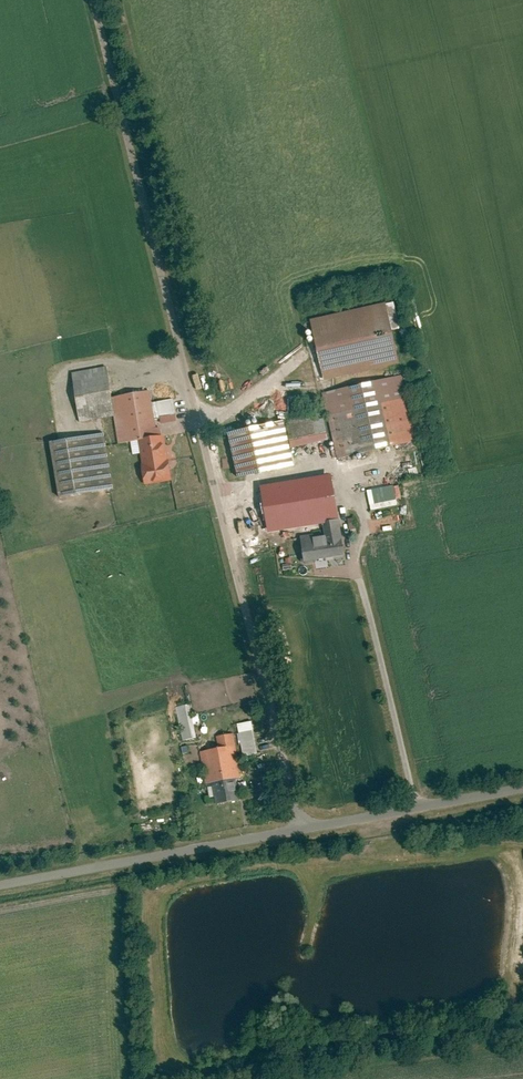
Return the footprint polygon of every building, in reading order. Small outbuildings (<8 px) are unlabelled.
[(387,303),(313,320),(327,381),(401,364),(387,303)] [(151,350),(151,341),(123,341),(123,351),(151,350)] [(82,422),(116,416),(122,444),(139,441),(147,485),(174,480),(166,436),(160,437),(157,419),(177,416),(175,399),(154,403),(152,391),(114,397),(110,368),(74,373),(82,422)] [(404,375),(325,394),(341,458),(419,440),(404,375)] [(262,397),(268,425),(230,433),(239,479),(296,467),(292,449),(331,441),(326,417),(315,420),(314,415),(279,423),(273,395),(262,397)] [(251,407),(254,416),(264,413),(262,404),(251,407)] [(106,433),(55,441),(64,498),(116,489),(106,433)] [(330,559),(347,556),(334,475),(264,487),(271,533),(325,524),(326,533),(303,537),(307,563),(330,559)] [(395,484),(368,491),(374,511),(400,504),(395,484)] [(199,738),(192,704),(178,707),(185,741),(199,738)] [(260,754),(254,722),(240,724),(246,757),(260,754)] [(208,784),(213,783),(218,805),(243,800),(238,778),(244,777),(236,735),(218,738),(220,748),(202,752),(208,784)] [(155,828),(173,826),(172,819),(154,821),(155,828)]
